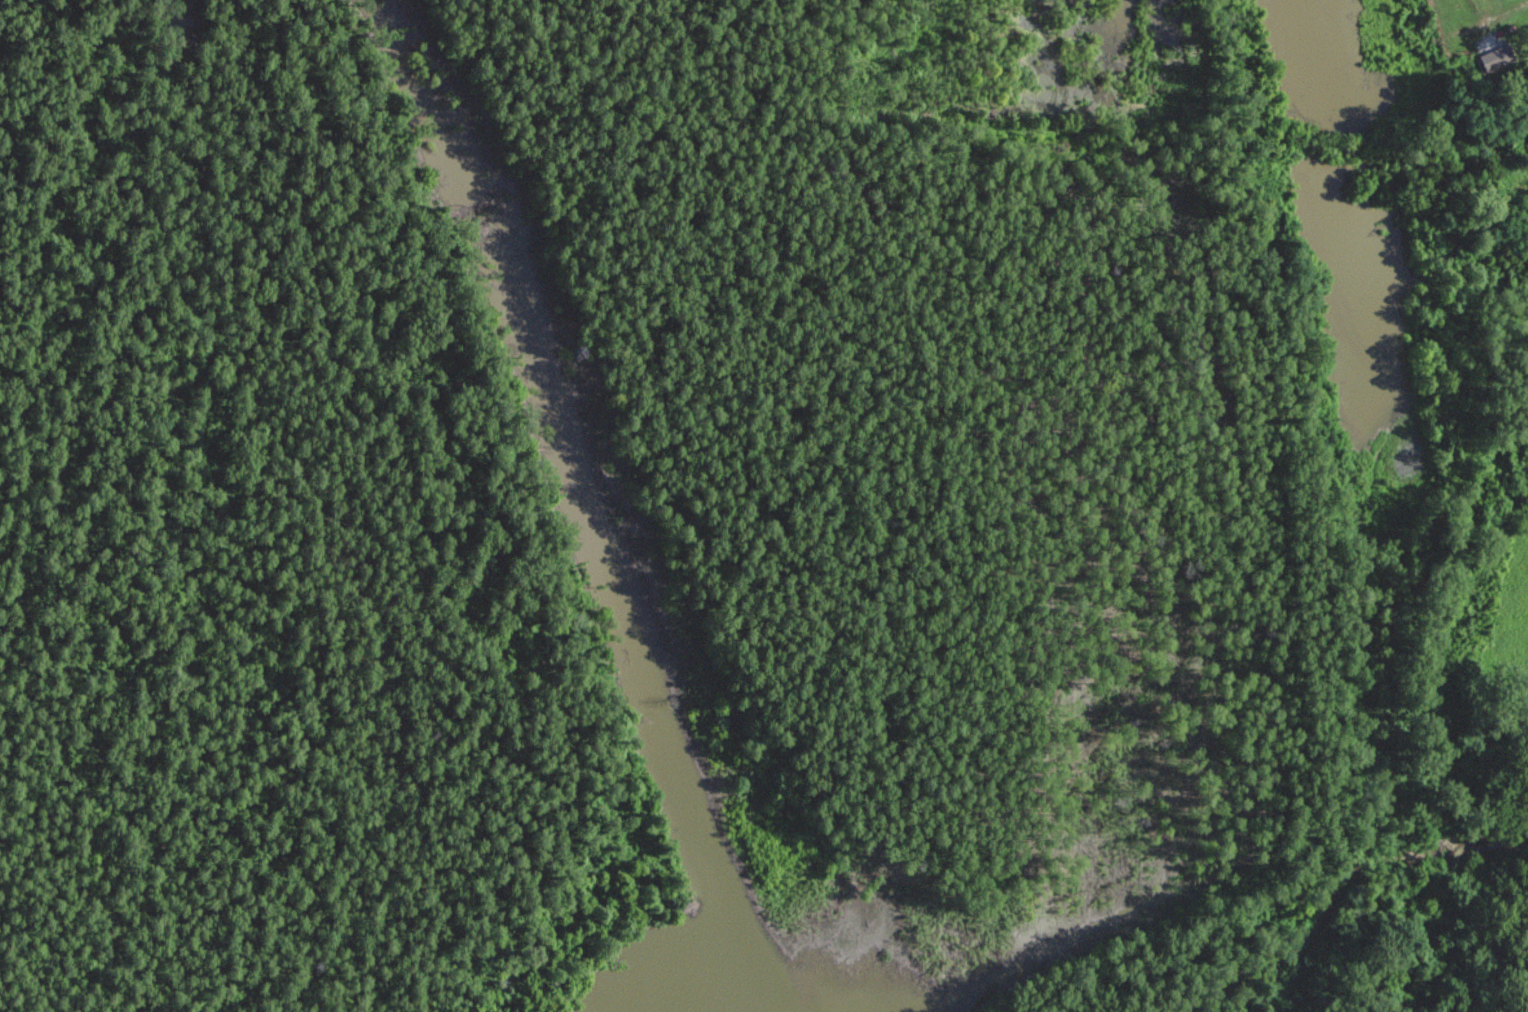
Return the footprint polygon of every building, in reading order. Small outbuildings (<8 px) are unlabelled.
[(1478,7),(1475,0),(1452,0),(1457,14),(1478,7)] [(1486,53),(1490,69),(1512,63),(1509,47),(1486,53)]
